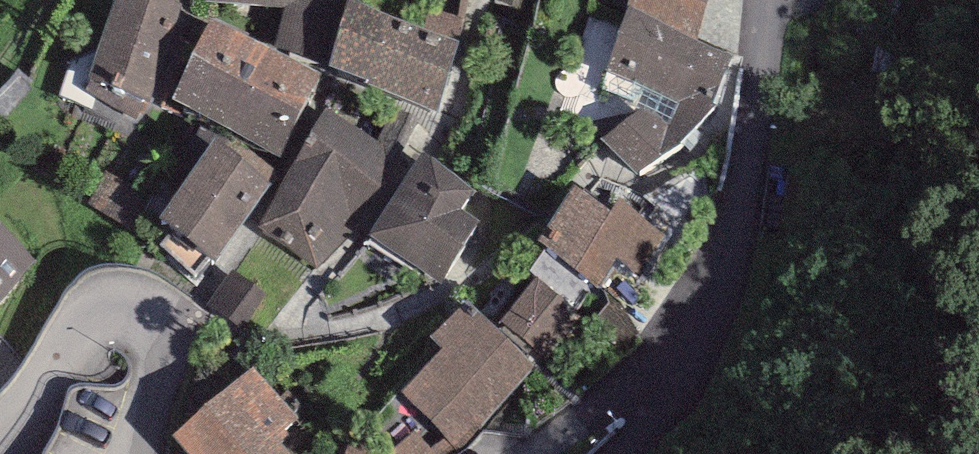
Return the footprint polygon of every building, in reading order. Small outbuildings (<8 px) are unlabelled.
[(180,0),(114,0),(88,79),(152,100),(184,1),(180,0)] [(204,2),(282,8),(275,41),(324,62),(335,0),(205,0),(204,2)] [(408,0),(348,0),(330,65),(436,111),(464,21),(408,0)] [(530,12),(535,0),(496,0),(530,12)] [(628,7),(699,40),(710,0),(630,0),(628,7)] [(699,40),(628,7),(601,89),(645,108),(601,139),(640,174),(680,144),(713,106),(731,55),(699,40)] [(320,73),(211,19),(171,100),(280,154),(320,73)] [(382,144),(325,109),(259,221),(261,233),(316,268),(344,243),(364,214),(379,185),(383,165),(382,144)] [(276,169),(221,131),(158,220),(214,259),(276,169)] [(476,189),(421,154),(368,237),(440,283),(481,221),(463,209),(476,189)] [(611,211),(575,186),(537,241),(600,285),(618,259),(639,273),(667,234),(618,200),(611,211)] [(0,229),(0,301),(36,262),(0,229)] [(575,311),(536,278),(501,320),(541,353),(575,311)] [(536,367),(466,299),(430,336),(443,348),(401,392),(428,419),(457,450),(536,367)] [(254,367),(174,435),(190,453),(292,453),(281,442),(289,435),(284,429),(298,418),(254,367)] [(109,426),(112,393),(80,390),(77,423),(109,426)] [(457,450),(428,419),(391,453),(452,453),(457,450)]
